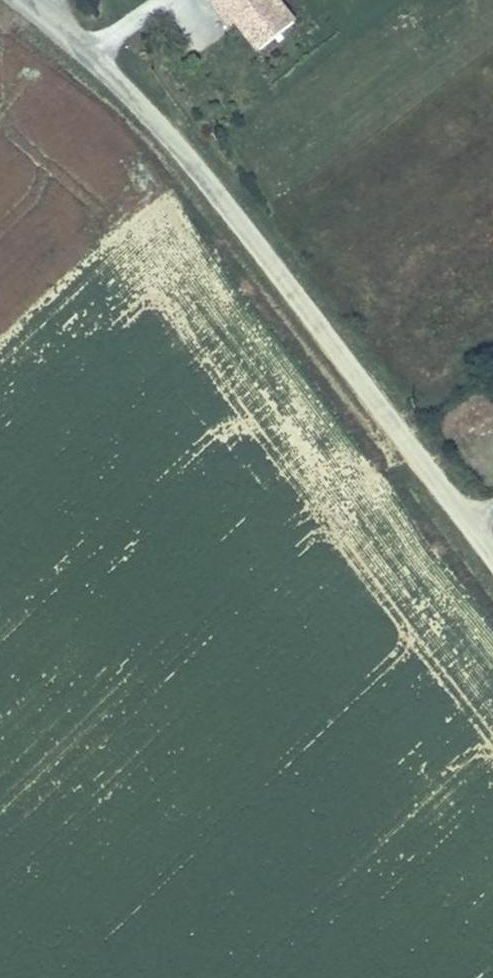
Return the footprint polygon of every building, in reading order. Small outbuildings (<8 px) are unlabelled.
[(236,0),(226,0),(238,15),(244,11),(236,0)] [(291,0),(236,0),(244,11),(266,40),(302,14),(291,0)]
